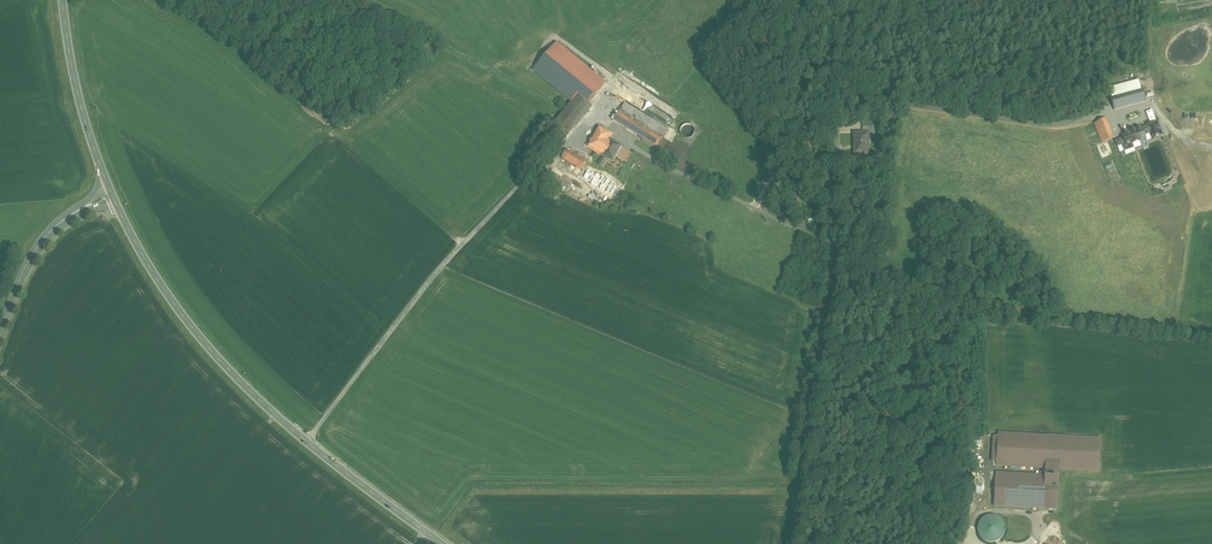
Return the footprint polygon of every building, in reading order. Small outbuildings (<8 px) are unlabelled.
[(536,70),(573,103),(557,124),(571,135),(595,108),(592,104),(608,83),(558,45),(536,70)] [(1146,88),(1110,97),(1115,112),(1150,103),(1146,88)] [(670,129),(627,102),(614,120),(658,148),(670,129)] [(1110,117),(1094,124),(1100,144),(1118,139),(1110,117)] [(853,131),(853,156),(871,156),(871,137),(875,135),(877,122),(861,122),(862,131),(853,131)] [(1134,140),(1138,152),(1142,162),(1166,153),(1155,124),(1131,132),(1134,140)] [(601,155),(610,140),(613,134),(599,126),(587,147),(601,155)] [(622,147),(610,140),(601,155),(613,162),(622,147)] [(1125,157),(1138,152),(1134,140),(1124,144),(1123,144),(1114,147),(1120,161),(1125,159),(1125,157)] [(590,159),(567,148),(562,160),(585,171),(590,159)] [(1167,157),(1159,160),(1169,189),(1178,185),(1167,157)] [(996,471),(995,506),(1059,510),(1061,469),(1099,471),(1101,436),(999,431),(998,465),(1046,468),(1046,474),(996,471)]
